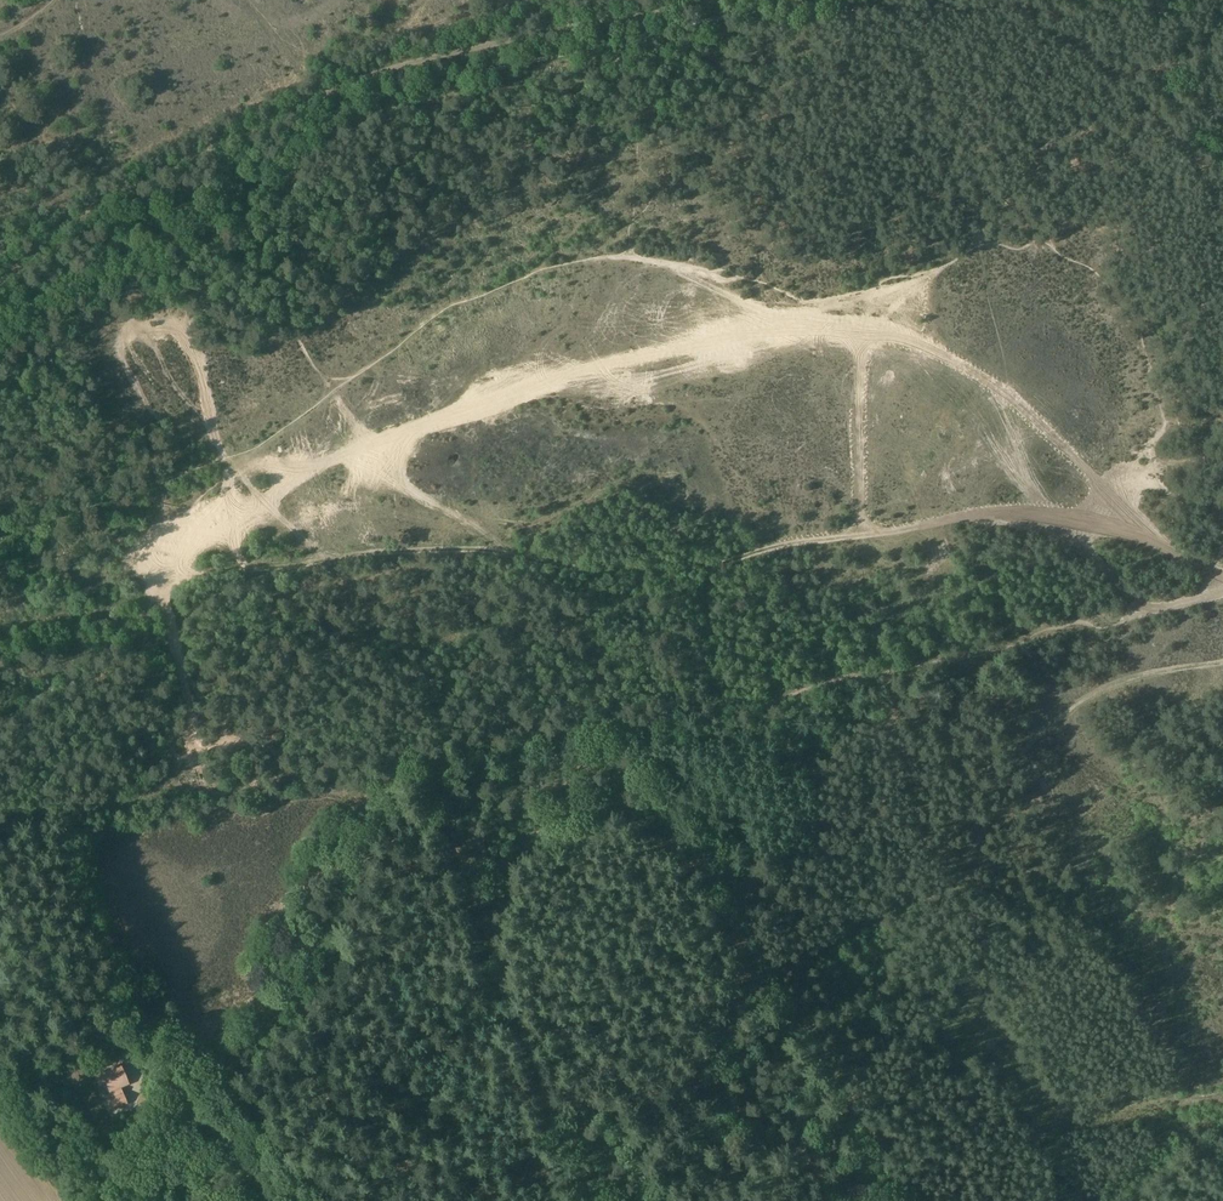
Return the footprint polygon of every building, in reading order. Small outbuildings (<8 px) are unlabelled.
[(94,1053),(109,1048),(106,1039),(91,1044),(94,1053)] [(119,1089),(129,1084),(122,1065),(102,1073),(101,1071),(93,1074),(95,1078),(98,1086),(105,1083),(111,1098),(110,1099),(114,1110),(128,1103),(123,1092),(121,1093),(119,1089)] [(95,1078),(93,1074),(91,1068),(86,1069),(85,1067),(65,1075),(69,1087),(95,1078)]
